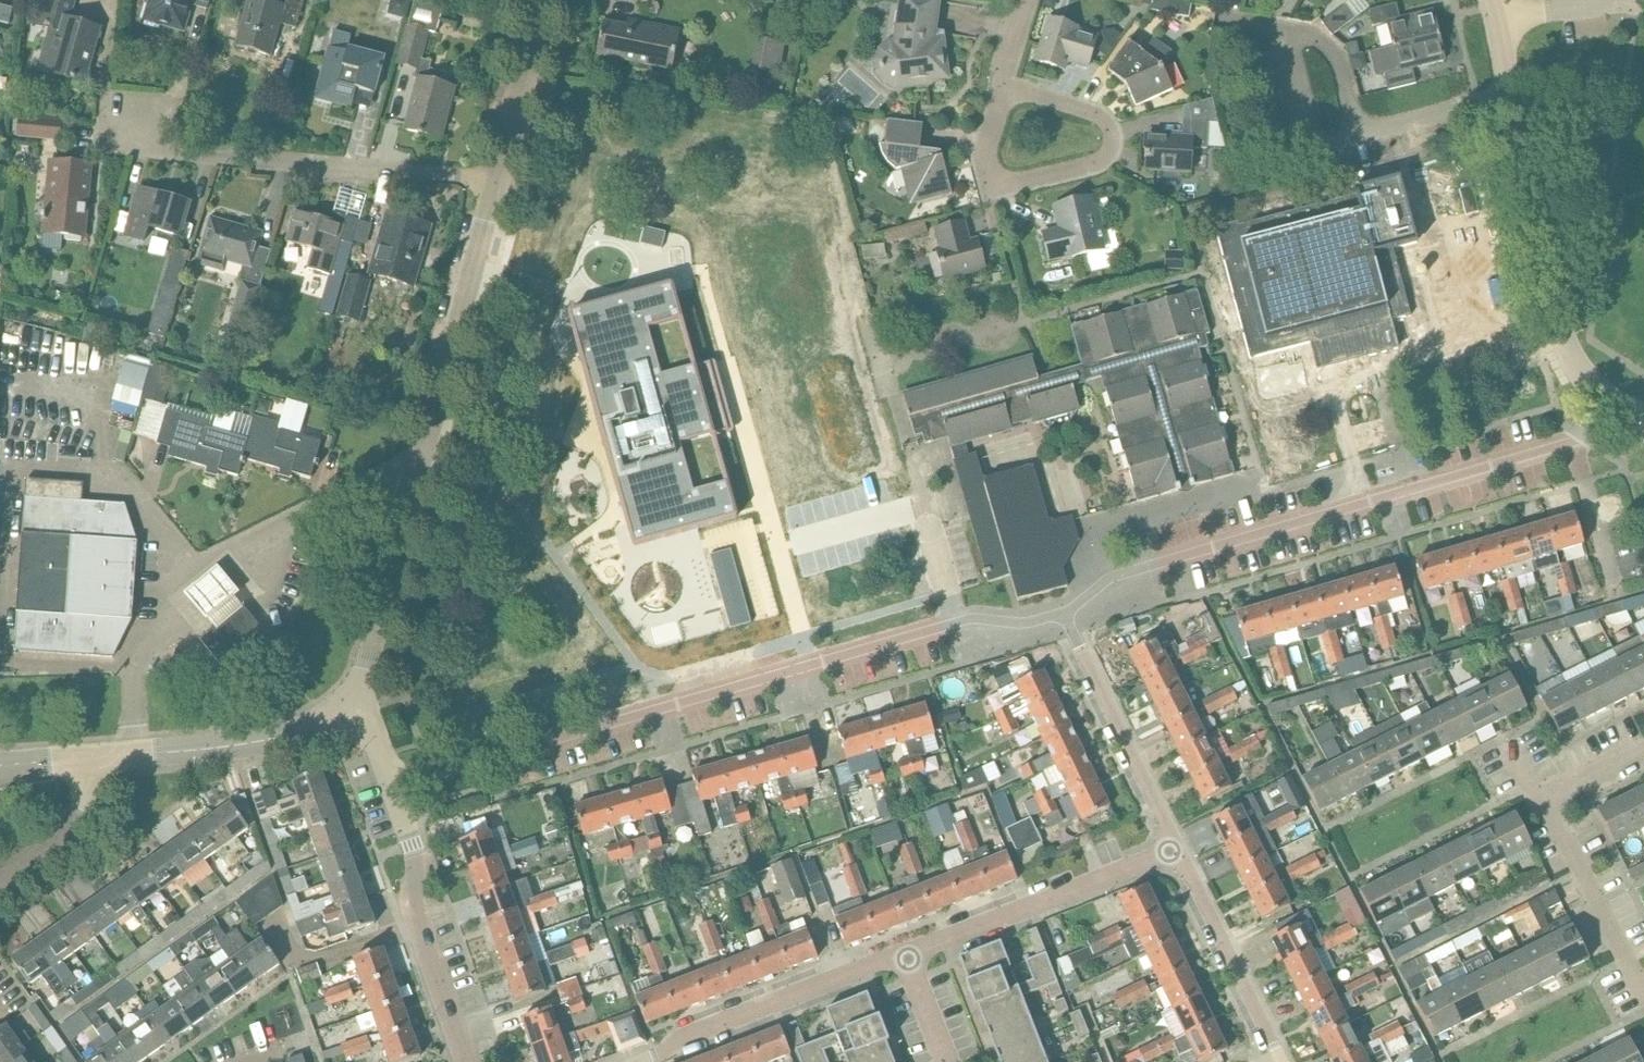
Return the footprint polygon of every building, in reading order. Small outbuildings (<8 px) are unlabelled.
[(32,22),(58,30),(46,72),(84,83),(100,29),(66,19),(71,0),(38,0),(32,22)] [(145,20),(184,31),(192,4),(207,8),(210,0),(150,0),(145,20)] [(276,35),(280,23),(297,28),(304,0),(285,0),(284,4),(269,0),(249,0),(242,25),(236,46),(270,56),(276,35)] [(389,14),(406,18),(411,1),(408,0),(392,0),(389,14)] [(399,62),(417,67),(414,78),(419,79),(405,129),(439,138),(453,87),(427,80),(431,61),(420,58),(427,30),(436,32),(443,7),(416,0),(415,0),(408,25),(399,62)] [(934,0),(903,0),(899,28),(908,29),(906,46),(892,47),(885,53),(881,62),(882,71),(888,78),(897,82),(946,76),(942,41),(932,42),(938,1),(934,0)] [(1179,0),(1153,0),(1151,11),(1168,14),(1189,18),(1192,2),(1179,0)] [(1388,23),(1393,46),(1439,35),(1433,10),(1400,18),(1397,3),(1369,10),(1373,26),(1388,23)] [(1332,35),(1349,22),(1355,18),(1344,5),(1322,22),(1332,35)] [(1078,27),(1069,25),(1049,19),(1036,60),(1065,69),(1068,61),(1074,62),(1074,64),(1087,68),(1097,35),(1077,29),(1078,27)] [(604,22),(597,54),(673,69),(680,31),(645,24),(644,30),(604,22)] [(1107,34),(1104,39),(1105,46),(1109,49),(1110,50),(1119,37),(1114,33),(1107,34)] [(1393,46),(1380,50),(1386,73),(1384,74),(1389,90),(1416,83),(1413,68),(1445,60),(1439,35),(1393,46)] [(779,76),(785,44),(757,38),(751,71),(779,76)] [(1108,71),(1124,83),(1126,83),(1129,83),(1134,93),(1131,95),(1136,107),(1174,90),(1162,65),(1161,65),(1141,51),(1142,51),(1129,42),(1108,71)] [(1101,43),(1097,49),(1104,55),(1109,49),(1105,46),(1101,43)] [(347,48),(347,51),(329,47),(316,98),(352,107),(357,89),(375,94),(384,58),(347,48)] [(1363,54),(1350,57),(1354,70),(1362,68),(1365,63),(1363,54)] [(825,91),(816,100),(825,102),(830,96),(825,91)] [(1217,123),(1219,122),(1213,99),(1184,106),(1182,138),(1146,136),(1145,157),(1148,157),(1147,169),(1191,171),(1192,148),(1208,149),(1209,122),(1217,123)] [(62,120),(40,118),(21,116),(20,135),(60,139),(62,120)] [(853,118),(837,116),(841,133),(856,129),(853,118)] [(923,124),(888,120),(871,119),(869,139),(880,145),(883,155),(888,163),(895,169),(896,171),(904,169),(910,194),(920,200),(950,191),(951,194),(952,194),(941,152),(920,149),(923,124)] [(92,165),(70,163),(58,161),(54,199),(47,198),(44,233),(85,237),(92,165)] [(1398,266),(1406,264),(1404,258),(1402,247),(1393,249),(1376,186),(1355,192),(1356,195),(1239,226),(1238,222),(1217,228),(1233,292),(1225,294),(1229,311),(1238,309),(1251,358),(1254,357),(1261,384),(1318,369),(1321,379),(1348,372),(1345,358),(1369,352),(1370,355),(1414,344),(1407,316),(1411,316),(1398,266)] [(180,236),(184,223),(190,202),(140,188),(132,216),(150,221),(148,227),(180,236)] [(1100,233),(1092,197),(1055,206),(1060,228),(1044,233),(1050,259),(1067,255),(1068,257),(1104,249),(1101,238),(1103,238),(1101,233),(1100,233)] [(354,244),(354,242),(360,221),(344,217),(342,223),(296,210),(287,241),(313,249),(307,269),(331,276),(341,240),(354,244)] [(371,274),(392,280),(413,286),(430,225),(388,213),(371,274)] [(246,335),(265,271),(271,250),(258,246),(262,233),(212,218),(200,258),(202,264),(219,269),(225,267),(228,254),(246,259),(239,282),(242,283),(228,329),(246,335)] [(945,278),(964,274),(985,268),(978,239),(966,242),(965,238),(968,237),(964,221),(936,229),(941,248),(937,249),(945,278)] [(925,222),(885,234),(888,243),(928,232),(925,222)] [(641,243),(662,248),(666,232),(645,227),(641,243)] [(179,288),(189,252),(174,248),(164,284),(179,288)] [(1168,250),(1168,268),(1185,268),(1186,251),(1168,250)] [(370,281),(349,275),(338,315),(359,321),(370,281)] [(629,300),(574,315),(638,546),(709,526),(741,517),(740,516),(718,435),(732,431),(713,363),(699,367),(677,287),(629,300)] [(1071,327),(1083,366),(1087,381),(1106,375),(1110,387),(1106,388),(1117,426),(1121,425),(1128,450),(1124,451),(1135,488),(1138,487),(1142,499),(1138,501),(1139,502),(1181,490),(1180,486),(1190,483),(1191,487),(1234,474),(1234,473),(1230,474),(1226,462),(1230,461),(1220,424),(1215,425),(1208,400),(1212,399),(1201,361),(1198,362),(1194,350),(1208,346),(1208,345),(1203,346),(1200,336),(1210,333),(1198,291),(1071,327)] [(230,339),(225,357),(238,361),(243,343),(230,339)] [(951,446),(966,442),(1012,429),(1011,424),(1026,420),(1025,417),(1032,415),(1034,422),(1080,409),(1073,385),(1087,381),(1083,366),(1039,379),(1032,356),(903,394),(915,435),(916,435),(916,432),(922,431),(925,443),(934,441),(933,438),(947,434),(951,446)] [(151,364),(142,400),(163,405),(172,370),(151,364)] [(260,399),(256,412),(268,416),(272,403),(260,399)] [(246,464),(247,459),(243,458),(249,439),(247,439),(254,418),(215,407),(211,423),(167,410),(157,443),(171,447),(169,456),(238,476),(242,463),(246,464)] [(254,416),(254,418),(247,439),(249,439),(243,458),(247,459),(311,478),(315,464),(319,465),(320,461),(316,460),(322,441),(282,430),(284,424),(254,416)] [(970,455),(966,442),(951,446),(954,460),(953,460),(989,582),(1011,576),(1018,601),(1068,586),(1061,561),(1068,548),(1076,545),(1079,540),(1072,516),(1053,521),(1049,519),(1033,465),(987,479),(983,477),(976,453),(970,455)] [(27,479),(16,630),(11,630),(10,645),(15,646),(15,650),(18,651),(18,650),(113,657),(132,620),(137,542),(125,505),(106,504),(106,503),(83,501),(84,483),(27,479)] [(1575,515),(1549,522),(1558,552),(1561,563),(1567,561),(1570,560),(1567,549),(1584,544),(1575,515)] [(1532,559),(1558,552),(1549,522),(1523,530),(1532,559)] [(1497,537),(1506,568),(1509,579),(1515,578),(1534,572),(1530,560),(1532,559),(1523,530),(1497,537)] [(1506,568),(1497,537),(1471,545),(1481,575),(1506,568)] [(1454,583),(1481,575),(1471,545),(1446,552),(1454,583)] [(710,555),(731,628),(751,622),(731,550),(710,555)] [(1454,583),(1446,552),(1416,561),(1425,592),(1454,583)] [(1553,565),(1557,581),(1571,577),(1567,561),(1561,563),(1553,565)] [(227,566),(192,592),(213,621),(249,595),(227,566)] [(1370,575),(1379,605),(1382,617),(1388,615),(1392,629),(1397,627),(1393,613),(1392,613),(1388,602),(1404,597),(1396,567),(1370,575)] [(1364,609),(1379,605),(1370,575),(1343,583),(1351,613),(1354,621),(1366,617),(1364,609)] [(1576,593),(1571,577),(1557,581),(1562,597),(1570,594),(1576,593)] [(1501,582),(1505,597),(1519,593),(1515,578),(1509,579),(1501,582)] [(1412,595),(1407,579),(1400,581),(1402,588),(1404,597),(1412,595)] [(1325,620),(1351,613),(1343,583),(1316,590),(1325,620)] [(1325,620),(1316,590),(1290,598),(1299,628),(1325,620)] [(1451,596),(1456,612),(1469,608),(1464,593),(1451,596)] [(1519,593),(1505,597),(1510,612),(1524,608),(1519,593)] [(1624,602),(1626,611),(1643,606),(1643,596),(1624,602)] [(1299,628),(1290,598),(1263,606),(1272,636),(1299,628)] [(1595,610),(1598,620),(1606,617),(1616,621),(1624,619),(1626,623),(1632,620),(1626,611),(1624,602),(1595,610)] [(265,633),(245,608),(244,606),(203,639),(224,665),(265,633)] [(1272,636),(1263,606),(1237,613),(1246,643),(1272,636)] [(1473,623),(1469,608),(1456,612),(1460,627),(1473,623)] [(1570,628),(1598,620),(1595,610),(1567,619),(1570,628)] [(1206,639),(1210,645),(1223,639),(1219,632),(1209,612),(1196,619),(1206,639)] [(1376,618),(1380,634),(1392,630),(1392,629),(1388,615),(1382,617),(1376,618)] [(1121,635),(1137,630),(1132,617),(1117,622),(1121,635)] [(1567,619),(1538,627),(1541,637),(1570,628),(1567,619)] [(1513,645),(1541,637),(1538,627),(1510,635),(1513,645)] [(1321,634),(1325,650),(1340,645),(1335,630),(1321,634)] [(1397,646),(1392,630),(1380,634),(1384,649),(1397,646)] [(1619,661),(1635,694),(1643,689),(1643,646),(1640,637),(1639,638),(1639,636),(1613,649),(1619,661)] [(1170,665),(1182,659),(1178,652),(1190,646),(1188,642),(1164,654),(1157,639),(1130,653),(1143,679),(1170,665)] [(1206,639),(1193,645),(1199,658),(1213,651),(1210,645),(1206,639)] [(1492,641),(1466,648),(1469,658),(1495,651),(1492,641)] [(1178,652),(1182,659),(1185,665),(1199,658),(1193,645),(1190,646),(1178,652)] [(1271,658),(1273,665),(1287,661),(1283,645),(1269,650),(1271,658)] [(1340,645),(1325,650),(1330,665),(1344,661),(1340,645)] [(1438,657),(1441,667),(1469,658),(1466,648),(1438,657)] [(1410,665),(1413,675),(1441,667),(1438,657),(1410,665)] [(1291,676),(1287,661),(1273,665),(1277,680),(1291,676)] [(1610,706),(1635,694),(1619,661),(1593,674),(1610,706)] [(1143,679),(1154,702),(1182,689),(1170,665),(1143,679)] [(1382,673),(1385,683),(1413,675),(1410,665),(1382,673)] [(1002,690),(1015,684),(1007,669),(1006,667),(998,671),(994,673),(998,681),(1002,690)] [(1008,707),(994,714),(999,724),(1015,717),(1029,710),(1057,698),(1044,670),(1034,674),(1015,684),(1002,690),(1000,691),(1008,707)] [(1354,682),(1357,692),(1385,683),(1382,673),(1354,682)] [(1510,674),(1484,687),(1500,721),(1527,707),(1510,674)] [(1585,719),(1610,706),(1593,674),(1567,687),(1585,719)] [(1287,678),(1274,682),(1278,695),(1291,691),(1287,678)] [(1326,690),(1329,700),(1338,717),(1355,708),(1348,695),(1357,692),(1354,682),(1326,690)] [(1217,693),(1223,706),(1237,699),(1234,693),(1231,686),(1217,693)] [(1475,734),(1500,721),(1484,687),(1458,700),(1475,734)] [(1585,719),(1567,687),(1541,700),(1558,733),(1585,719)] [(1154,702),(1167,727),(1195,713),(1182,689),(1154,702)] [(1298,698),(1301,708),(1329,700),(1326,690),(1298,698)] [(1223,706),(1217,693),(1203,700),(1209,713),(1223,706)] [(1070,724),(1057,698),(1029,710),(1043,737),(1070,724)] [(1301,708),(1298,698),(1268,707),(1271,717),(1301,708)] [(1475,734),(1458,700),(1432,713),(1449,746),(1475,734)] [(1449,746),(1432,713),(1427,702),(1417,707),(1422,719),(1407,726),(1423,759),(1449,746)] [(926,704),(897,712),(906,742),(910,758),(915,773),(926,769),(922,756),(926,755),(920,738),(935,733),(926,704)] [(961,719),(958,708),(942,713),(945,723),(961,719)] [(906,742),(897,712),(868,721),(876,750),(906,742)] [(1167,727),(1179,751),(1207,737),(1195,713),(1167,727)] [(1400,716),(1375,728),(1398,772),(1423,759),(1407,726),(1405,727),(1400,716)] [(1015,717),(999,724),(1005,735),(1020,728),(1015,717)] [(847,759),(876,750),(868,721),(838,730),(847,759)] [(1070,724),(1043,737),(1051,754),(1022,768),(1027,779),(1041,772),(1056,765),(1083,751),(1070,724)] [(1372,785),(1398,772),(1375,728),(1350,741),(1355,752),(1372,785)] [(1231,756),(1228,751),(1219,731),(1207,737),(1179,751),(1191,776),(1219,762),(1231,756)] [(1269,731),(1242,744),(1247,754),(1261,748),(1258,742),(1271,735),(1269,731)] [(780,746),(780,747),(798,807),(808,804),(804,788),(820,784),(815,768),(818,767),(815,759),(809,738),(780,746)] [(1320,746),(1330,765),(1346,798),(1372,785),(1355,752),(1344,758),(1334,738),(1320,746)] [(1242,744),(1228,751),(1231,756),(1234,761),(1247,754),(1242,744)] [(752,755),(751,755),(759,784),(761,784),(776,779),(785,811),(798,807),(780,747),(768,750),(766,751),(752,755)] [(1083,751),(1056,765),(1041,772),(1049,788),(1034,795),(1035,798),(1023,803),(1027,811),(1053,799),(1069,791),(1069,792),(1097,779),(1083,751)] [(751,755),(722,764),(730,793),(732,792),(759,784),(751,755)] [(903,777),(915,773),(910,758),(898,762),(903,777)] [(993,762),(981,767),(960,777),(965,791),(988,782),(987,780),(999,774),(993,762)] [(1231,787),(1219,762),(1191,776),(1204,801),(1231,787)] [(849,763),(835,767),(844,797),(857,794),(849,763)] [(695,781),(681,785),(692,823),(696,822),(700,837),(711,834),(713,833),(704,801),(715,797),(724,828),(739,824),(735,808),(730,793),(722,764),(693,772),(695,781)] [(1320,812),(1346,798),(1330,765),(1303,779),(1320,812)] [(873,785),(886,782),(882,766),(869,769),(873,785)] [(270,817),(285,812),(331,796),(322,770),(293,781),(298,794),(277,801),(278,805),(267,809),(261,792),(252,795),(261,821),(270,817)] [(1110,806),(1097,779),(1069,792),(1082,819),(1110,806)] [(677,827),(692,823),(681,785),(666,790),(663,780),(635,789),(643,818),(651,845),(662,842),(654,815),(672,810),(677,827)] [(1623,797),(1640,830),(1643,828),(1643,787),(1623,797)] [(635,789),(605,798),(613,827),(643,818),(635,789)] [(306,819),(311,832),(340,823),(331,796),(285,812),(290,824),(306,819)] [(1614,843),(1640,830),(1623,797),(1597,810),(1614,843)] [(605,798),(576,806),(582,827),(584,833),(584,835),(597,831),(613,827),(605,798)] [(1058,810),(1053,799),(1027,811),(1030,816),(1042,810),(1045,816),(1058,810)] [(210,819),(239,860),(249,853),(237,837),(249,828),(232,803),(210,819)] [(948,804),(925,812),(934,838),(944,834),(942,828),(955,823),(952,815),(952,814),(948,804)] [(1290,804),(1276,812),(1282,825),(1297,818),(1290,804)] [(747,805),(736,808),(741,824),(742,823),(743,826),(740,827),(743,837),(755,833),(747,805)] [(1213,820),(1226,845),(1253,831),(1241,806),(1213,820)] [(481,809),(462,815),(470,838),(490,831),(494,830),(489,816),(484,818),(481,809)] [(952,814),(952,815),(955,823),(955,824),(956,824),(968,820),(964,810),(952,814)] [(1282,825),(1276,812),(1261,819),(1268,832),(1282,825)] [(1516,813),(1489,826),(1509,865),(1517,860),(1514,855),(1533,846),(1516,813)] [(270,817),(261,821),(270,846),(279,843),(270,817)] [(1006,828),(1018,854),(1042,843),(1031,817),(1006,828)] [(210,819),(188,835),(205,859),(217,851),(228,868),(239,860),(210,819)] [(955,824),(961,839),(973,834),(968,820),(956,824),(955,824)] [(899,847),(905,845),(896,821),(870,831),(876,848),(896,840),(899,847)] [(311,832),(320,857),(348,848),(340,823),(311,832)] [(564,836),(560,824),(544,829),(549,841),(564,836)] [(1509,865),(1489,826),(1464,839),(1480,872),(1503,861),(1505,866),(1509,865)] [(461,841),(470,867),(512,853),(538,844),(535,836),(510,845),(507,838),(494,843),(490,831),(470,838),(461,841)] [(1226,845),(1238,870),(1266,856),(1253,831),(1226,845)] [(967,854),(973,852),(979,849),(973,834),(961,839),(967,854)] [(188,835),(166,850),(184,875),(205,859),(188,835)] [(630,839),(618,843),(623,858),(634,855),(631,842),(630,839)] [(1455,885),(1480,872),(1464,839),(1438,852),(1455,885)] [(912,842),(905,845),(899,847),(904,862),(918,856),(912,842)] [(1277,850),(1266,856),(1238,870),(1250,895),(1278,881),(1268,860),(1277,855),(1278,857),(1297,847),(1294,842),(1277,850)] [(279,843),(270,846),(278,871),(287,868),(279,843)] [(618,843),(606,846),(607,850),(611,862),(623,858),(618,843)] [(848,884),(859,879),(844,843),(839,845),(848,867),(842,869),(848,884)] [(540,850),(538,844),(512,853),(470,867),(480,895),(522,880),(522,879),(508,884),(504,872),(517,868),(514,860),(539,851),(540,854),(548,851),(547,847),(540,850)] [(987,846),(979,849),(973,852),(978,865),(988,891),(1017,879),(1007,853),(992,859),(987,846)] [(348,848),(320,857),(328,883),(357,873),(348,848)] [(960,849),(944,853),(948,865),(963,860),(960,849)] [(162,890),(184,875),(166,850),(144,866),(162,890)] [(1433,896),(1455,885),(1438,852),(1412,865),(1429,898),(1435,910),(1439,908),(1433,896)] [(1315,853),(1300,860),(1307,874),(1321,867),(1315,853)] [(923,871),(918,856),(904,862),(910,876),(905,879),(910,891),(892,898),(903,924),(930,913),(920,887),(915,874),(923,871)] [(753,874),(757,885),(776,878),(786,904),(806,896),(792,859),(771,867),(772,867),(753,874)] [(1293,881),(1307,874),(1300,860),(1286,868),(1293,881)] [(266,861),(248,873),(254,881),(272,869),(266,861)] [(1628,871),(1632,880),(1643,874),(1643,862),(1628,871)] [(988,891),(978,865),(950,875),(960,901),(988,891)] [(1403,911),(1429,898),(1412,865),(1387,878),(1403,911)] [(162,890),(144,866),(123,881),(140,906),(162,890)] [(1516,880),(1520,887),(1520,886),(1524,895),(1551,882),(1543,866),(1516,880)] [(278,871),(287,897),(296,893),(287,868),(278,871)] [(226,889),(232,897),(254,881),(248,873),(226,889)] [(366,898),(357,873),(328,883),(333,897),(314,903),(314,901),(300,906),(296,893),(287,897),(296,922),(366,898)] [(249,892),(267,917),(284,905),(274,875),(249,892)] [(930,913),(960,901),(950,875),(920,887),(930,913)] [(1403,911),(1387,878),(1360,892),(1377,925),(1403,911)] [(864,894),(859,879),(848,884),(854,898),(864,894)] [(140,906),(123,881),(101,897),(118,922),(131,912),(138,922),(146,916),(140,906)] [(810,886),(818,907),(831,902),(823,881),(810,886)] [(1290,906),(1278,881),(1250,895),(1263,919),(1290,906)] [(232,897),(226,889),(224,885),(209,896),(211,899),(204,904),(210,912),(232,897)] [(508,885),(480,895),(489,921),(517,911),(508,885)] [(1120,899),(1133,925),(1161,912),(1148,885),(1120,899)] [(1499,908),(1524,895),(1520,886),(1520,887),(1494,899),(1499,908)] [(1555,890),(1528,903),(1532,912),(1533,912),(1535,916),(1547,910),(1561,902),(1559,899),(1555,890)] [(553,891),(541,895),(546,909),(558,904),(555,898),(553,891)] [(253,927),(267,917),(249,892),(236,902),(253,927)] [(118,922),(101,897),(79,912),(97,937),(118,922)] [(375,924),(366,898),(296,922),(305,948),(314,945),(310,933),(323,928),(322,926),(341,920),(346,934),(375,924)] [(768,898),(757,902),(763,917),(774,913),(768,898)] [(874,935),(903,924),(892,898),(864,909),(874,935)] [(1499,908),(1494,899),(1468,912),(1473,921),(1499,908)] [(874,935),(864,909),(860,900),(845,905),(849,915),(836,919),(846,946),(874,935)] [(1507,925),(1532,912),(1528,903),(1502,916),(1507,925)] [(204,904),(183,920),(188,928),(210,912),(204,904)] [(1357,904),(1349,907),(1359,927),(1367,923),(1357,904)] [(517,911),(489,921),(489,922),(498,947),(526,938),(540,933),(533,913),(531,906),(519,910),(517,911)] [(75,952),(97,937),(79,912),(57,927),(75,952)] [(633,912),(607,921),(610,931),(629,924),(630,928),(638,925),(633,912)] [(1134,927),(1122,933),(1124,937),(1125,940),(1134,959),(1146,953),(1174,939),(1161,912),(1133,925),(1134,927)] [(1450,912),(1439,918),(1443,925),(1447,934),(1466,925),(1462,916),(1454,920),(1450,912)] [(173,913),(164,919),(169,927),(178,920),(173,913)] [(774,913),(763,917),(769,932),(774,930),(780,928),(774,913)] [(590,915),(578,920),(581,929),(592,925),(590,915)] [(1272,939),(1285,964),(1313,950),(1324,945),(1320,938),(1317,932),(1306,937),(1295,915),(1275,925),(1280,935),(1272,939)] [(1507,925),(1502,916),(1477,929),(1481,938),(1507,925)] [(1542,929),(1541,930),(1562,973),(1590,959),(1573,926),(1567,916),(1551,925),(1548,926),(1542,929)] [(214,918),(192,933),(198,941),(220,925),(214,918)] [(183,920),(161,935),(166,943),(188,928),(183,920)] [(699,925),(705,939),(718,934),(712,920),(699,925)] [(1349,923),(1335,930),(1341,943),(1356,936),(1349,923)] [(780,928),(774,930),(779,941),(789,968),(818,957),(808,931),(793,936),(788,925),(780,928)] [(1447,934),(1443,925),(1417,938),(1422,947),(1447,934)] [(1119,926),(1103,934),(1109,947),(1125,940),(1124,937),(1122,933),(1119,926)] [(57,927),(35,943),(64,983),(74,976),(63,961),(75,952),(57,927)] [(1027,932),(1032,944),(1037,956),(1046,953),(1037,928),(1027,932)] [(237,929),(226,936),(258,980),(280,964),(263,939),(250,948),(237,929)] [(1472,943),(1481,938),(1477,929),(1450,943),(1455,951),(1472,943)] [(750,953),(760,979),(789,968),(779,941),(766,946),(760,930),(745,936),(752,952),(750,953)] [(1326,950),(1341,943),(1335,930),(1320,938),(1324,945),(1326,950)] [(1537,985),(1562,973),(1541,930),(1536,932),(1538,943),(1521,952),(1537,985)] [(176,956),(198,941),(192,933),(170,949),(176,956)] [(724,949),(718,934),(705,939),(711,954),(724,949)] [(1089,947),(1058,960),(1059,967),(1061,977),(1067,992),(1082,985),(1074,969),(1072,965),(1109,947),(1103,934),(1087,941),(1089,946),(1089,947)] [(166,943),(161,935),(139,951),(144,959),(166,943)] [(236,995),(258,980),(226,936),(218,942),(231,961),(218,970),(236,995)] [(526,938),(498,947),(507,975),(536,964),(548,960),(546,953),(545,951),(533,955),(526,938)] [(1395,961),(1422,947),(1417,938),(1391,952),(1395,961)] [(1188,967),(1174,939),(1146,953),(1159,980),(1188,967)] [(1001,942),(960,958),(969,981),(1010,965),(1001,942)] [(68,989),(64,983),(35,943),(12,959),(28,981),(22,984),(31,997),(37,994),(30,984),(42,976),(57,997),(68,989)] [(643,948),(648,962),(660,957),(654,943),(643,948)] [(1450,943),(1425,955),(1431,968),(1433,968),(1436,974),(1455,964),(1450,954),(1455,951),(1450,943)] [(1472,943),(1455,951),(1459,959),(1476,950),(1472,943)] [(572,944),(559,948),(564,962),(577,958),(572,944)] [(1313,950),(1285,964),(1297,988),(1356,957),(1350,944),(1318,960),(1313,950)] [(355,958),(364,985),(393,975),(383,948),(355,958)] [(559,948),(546,953),(548,960),(550,967),(564,962),(559,948)] [(170,949),(148,964),(154,972),(176,956),(170,949)] [(123,974),(144,959),(139,951),(117,966),(123,974)] [(1521,952),(1495,965),(1512,998),(1537,985),(1521,952)] [(732,990),(760,979),(750,953),(722,964),(732,990)] [(979,1006),(981,1012),(1022,996),(1047,986),(1057,982),(1046,953),(1037,956),(1026,961),(1033,980),(1018,986),(1010,965),(969,981),(966,982),(976,1007),(979,1006)] [(1422,973),(1431,968),(1425,955),(1399,968),(1410,991),(1426,982),(1422,973)] [(665,972),(660,957),(648,962),(654,976),(660,974),(665,972)] [(536,964),(507,975),(517,1001),(537,994),(545,991),(544,989),(556,985),(550,967),(548,960),(536,964)] [(186,971),(214,1011),(236,995),(218,970),(212,961),(200,969),(195,961),(184,968),(186,971)] [(302,983),(322,976),(318,963),(297,971),(302,983)] [(135,985),(154,972),(148,964),(126,979),(136,993),(139,991),(135,985)] [(187,993),(174,1001),(192,1026),(214,1011),(186,971),(185,972),(179,964),(172,969),(178,977),(176,978),(187,993)] [(704,1001),(732,990),(722,964),(693,975),(704,1001)] [(1486,1011),(1512,998),(1495,965),(1469,978),(1486,1011)] [(95,982),(101,990),(123,974),(117,966),(104,975),(102,971),(96,975),(99,979),(95,982)] [(1201,994),(1188,967),(1159,980),(1172,1007),(1201,994)] [(1374,972),(1360,980),(1366,992),(1380,985),(1374,972)] [(664,986),(660,974),(654,976),(631,985),(647,1024),(674,1013),(664,986)] [(1297,988),(1309,1013),(1337,999),(1325,974),(1297,988)] [(364,985),(373,1011),(402,1001),(393,975),(364,985)] [(693,975),(664,986),(674,1013),(704,1001),(693,975)] [(1434,1037),(1459,1025),(1443,991),(1436,976),(1427,981),(1434,996),(1417,1004),(1434,1037)] [(1469,978),(1443,991),(1459,1025),(1486,1011),(1469,978)] [(126,979),(104,995),(110,1003),(115,1010),(137,995),(136,993),(126,979)] [(1129,987),(1135,1001),(1151,993),(1144,980),(1129,987)] [(1348,993),(1337,999),(1309,1013),(1322,1037),(1350,1023),(1344,1012),(1355,1006),(1352,999),(1366,992),(1360,980),(1345,987),(1348,993)] [(95,982),(73,997),(79,1005),(101,990),(95,982)] [(1062,994),(1057,982),(1047,986),(1052,998),(1062,994)] [(349,983),(336,988),(341,1001),(354,996),(349,983)] [(1135,1001),(1129,987),(1113,994),(1119,1008),(1135,1001)] [(328,1005),(341,1001),(336,988),(323,992),(328,1005)] [(868,993),(826,1010),(836,1033),(877,1017),(868,993)] [(1214,1020),(1201,994),(1172,1007),(1185,1034),(1214,1020)] [(104,995),(83,1010),(93,1026),(100,1036),(119,1061),(141,1061),(148,1057),(130,1032),(119,1040),(108,1024),(105,1026),(96,1013),(110,1003),(104,995)] [(981,1012),(989,1034),(1031,1018),(1022,996),(981,1012)] [(56,1021),(79,1005),(73,997),(51,1013),(56,1021)] [(586,1009),(582,997),(568,1002),(572,1014),(586,1009)] [(1068,1009),(1064,998),(1053,1002),(1057,1013),(1068,1009)] [(146,1007),(170,1042),(192,1026),(174,1001),(162,1010),(156,1001),(146,1007)] [(365,1014),(357,1017),(361,1030),(369,1027),(378,1024),(380,1032),(383,1038),(411,1028),(402,1001),(373,1011),(373,1012),(365,1014)] [(44,1031),(52,1026),(36,1004),(28,1009),(44,1031)] [(142,1024),(130,1032),(148,1057),(170,1042),(146,1007),(136,1015),(142,1024)] [(523,1018),(533,1047),(561,1037),(551,1008),(523,1018)] [(71,1041),(93,1026),(83,1010),(60,1026),(71,1041)] [(1070,1014),(1075,1026),(1085,1021),(1080,1010),(1070,1014)] [(634,1011),(607,1021),(609,1026),(611,1031),(619,1053),(634,1048),(647,1042),(646,1040),(640,1026),(638,1020),(634,1011)] [(847,1061),(850,1061),(889,1047),(887,1042),(890,1041),(880,1016),(877,1017),(836,1033),(805,1045),(796,1049),(801,1061),(828,1061),(824,1050),(840,1044),(847,1061)] [(1401,1028),(1416,1021),(1413,1016),(1399,1023),(1398,1021),(1383,1028),(1390,1041),(1404,1034),(1401,1028)] [(1039,1040),(1031,1018),(989,1034),(998,1056),(1039,1040)] [(1161,1055),(1176,1047),(1183,1061),(1202,1061),(1228,1049),(1214,1020),(1185,1034),(1174,1040),(1171,1034),(1155,1042),(1161,1055)] [(787,1025),(791,1037),(801,1034),(796,1021),(787,1025)] [(1075,1026),(1080,1037),(1090,1033),(1085,1021),(1075,1026)] [(1416,1021),(1401,1028),(1404,1034),(1390,1041),(1383,1028),(1369,1035),(1373,1043),(1362,1048),(1334,1061),(1368,1061),(1422,1034),(1416,1021)] [(1322,1037),(1334,1061),(1362,1048),(1350,1023),(1322,1037)] [(22,1047),(31,1040),(25,1031),(16,1037),(6,1024),(0,1029),(0,1061),(22,1047)] [(44,1031),(59,1053),(67,1047),(52,1026),(44,1031)] [(780,1027),(750,1039),(759,1061),(770,1061),(791,1054),(780,1027)] [(411,1028),(383,1038),(391,1061),(402,1061),(421,1055),(411,1028)] [(533,1047),(538,1061),(570,1061),(567,1054),(580,1050),(581,1049),(579,1044),(578,1042),(577,1038),(575,1032),(561,1037),(533,1047)] [(796,1049),(805,1045),(801,1034),(791,1037),(796,1049)] [(100,1036),(90,1043),(99,1054),(88,1061),(119,1061),(100,1036)] [(372,1049),(370,1043),(368,1037),(355,1041),(359,1053),(372,1049)] [(721,1051),(725,1061),(759,1061),(750,1039),(721,1051)] [(1603,1052),(1608,1061),(1642,1061),(1630,1039),(1603,1052)] [(1039,1040),(998,1056),(1000,1061),(1047,1061),(1039,1040)] [(347,1058),(359,1053),(355,1041),(342,1046),(347,1058)] [(1136,1059),(1142,1056),(1145,1061),(1161,1055),(1155,1042),(1139,1049),(1139,1050),(1133,1053),(1136,1059)] [(1411,1057),(1413,1061),(1425,1061),(1433,1058),(1427,1046),(1414,1053),(1411,1057)] [(0,1061),(33,1061),(22,1047),(0,1061)] [(66,1061),(78,1061),(67,1047),(59,1053),(66,1061)] [(889,1047),(851,1061),(895,1061),(889,1047)] [(721,1051),(694,1061),(725,1061),(721,1051)] [(1603,1052),(1584,1061),(1608,1061),(1603,1052)] [(1091,1061),(1102,1061),(1098,1053),(1089,1057),(1091,1061)]
